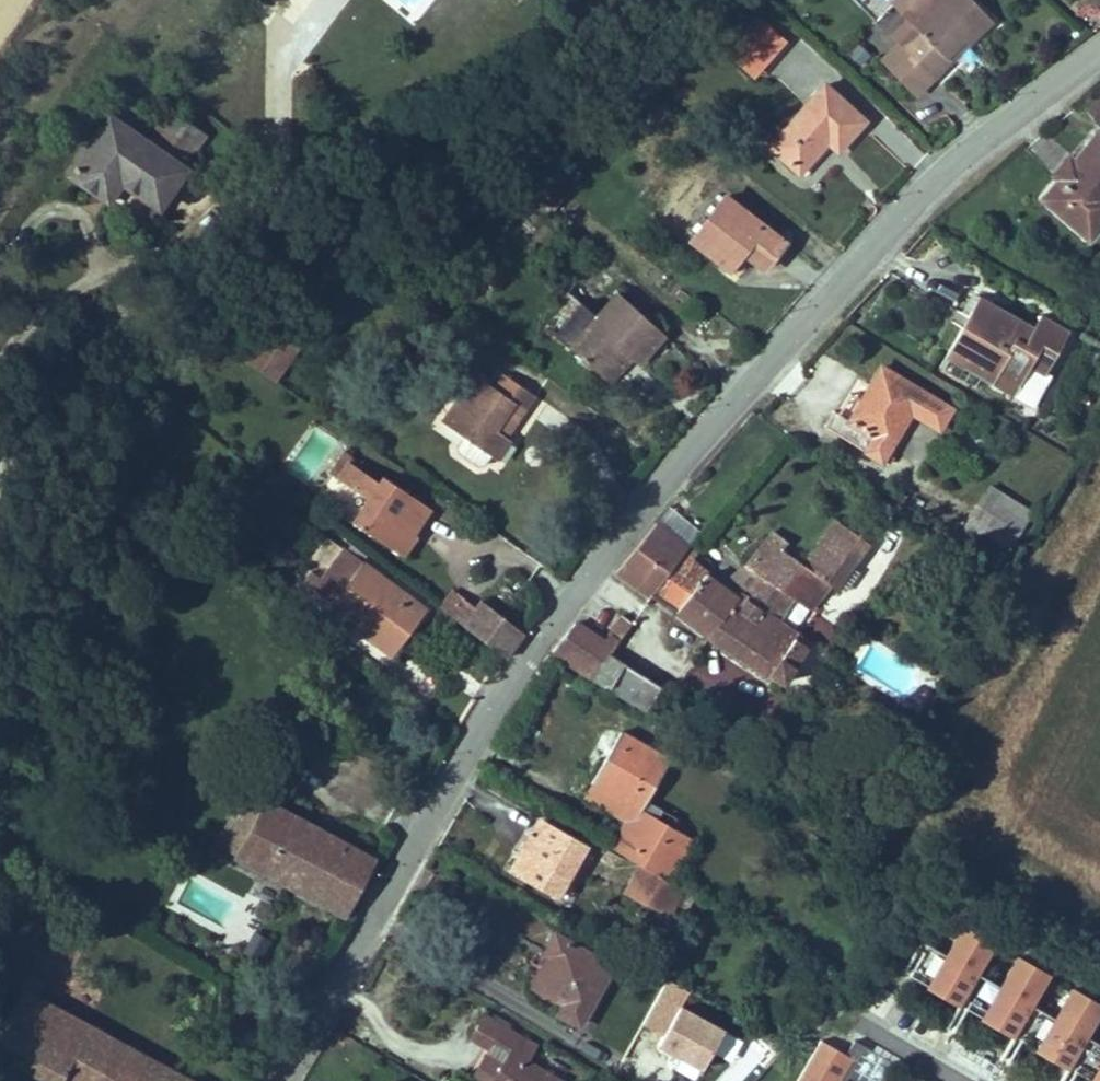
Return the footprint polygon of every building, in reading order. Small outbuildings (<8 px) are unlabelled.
[(914,25),(895,43),(928,75),(987,14),(973,0),(889,0),(914,25)] [(760,15),(740,36),(763,57),(781,37),(760,15)] [(740,36),(728,49),(751,69),(763,57),(740,36)] [(928,75),(895,43),(879,60),(911,91),(928,75)] [(790,171),(822,140),(830,148),(859,117),(819,76),(757,137),(790,171)] [(1089,108),(1099,120),(1099,119),(1099,99),(1089,108)] [(173,109),(155,131),(189,159),(208,137),(173,109)] [(99,202),(112,186),(154,220),(187,180),(116,120),(70,177),(99,202)] [(1093,126),(1069,161),(1078,167),(1068,182),(1059,177),(1045,198),(1096,235),(1099,229),(1099,131),(1093,126)] [(1069,161),(1061,155),(1050,170),(1059,177),(1068,182),(1078,167),(1069,161)] [(725,262),(736,247),(763,267),(780,242),(718,194),(687,236),(725,262)] [(620,290),(599,315),(581,303),(555,334),(602,376),(624,351),(638,361),(666,331),(620,290)] [(965,310),(942,358),(988,382),(994,371),(1018,383),(1030,362),(1043,369),(1069,320),(1041,307),(1033,321),(976,291),(965,310)] [(276,365),(290,345),(269,331),(247,362),(274,382),(282,370),(276,365)] [(282,370),(296,350),(290,345),(276,365),(282,370)] [(942,404),(871,360),(842,412),(826,403),(815,421),(873,456),(903,406),(931,423),(942,404)] [(470,371),(441,421),(463,435),(457,444),(458,451),(479,463),(486,461),(491,451),(498,456),(512,432),(500,425),(512,406),(520,411),(530,394),(499,376),(494,383),(470,371)] [(357,485),(371,466),(356,455),(333,488),(348,498),(357,485)] [(387,478),(371,466),(357,485),(374,497),(387,478)] [(431,506),(387,478),(374,497),(356,524),(394,548),(414,518),(420,522),(431,506)] [(1025,512),(982,487),(975,498),(1018,523),(1025,512)] [(1018,523),(975,498),(961,525),(1003,549),(1018,523)] [(668,509),(656,525),(689,546),(691,545),(702,531),(668,509)] [(871,521),(855,510),(849,512),(842,523),(862,536),(871,521)] [(652,528),(615,573),(708,636),(770,674),(770,672),(784,681),(808,644),(794,635),(797,629),(781,619),(795,596),(809,605),(826,579),(834,584),(836,581),(843,586),(856,566),(849,561),(864,537),(862,536),(842,523),(839,521),(830,515),(798,559),(796,558),(778,547),(783,540),(768,530),(745,566),(736,572),(729,582),(710,570),(712,569),(694,558),(699,550),(691,545),(689,546),(656,525),(652,528)] [(420,522),(414,518),(394,548),(406,555),(421,532),(416,529),(420,522)] [(426,607),(362,561),(335,595),(369,618),(400,641),(426,607)] [(449,617),(505,658),(523,633),(481,603),(476,610),(462,599),(449,617)] [(627,624),(616,616),(608,626),(619,635),(627,624)] [(388,656),(400,641),(369,618),(358,633),(388,656)] [(569,625),(547,650),(646,712),(661,688),(608,654),(615,643),(604,636),(600,642),(571,623),(569,625)] [(595,776),(639,803),(669,755),(625,729),(595,776)] [(629,820),(639,803),(595,776),(585,792),(617,812),(629,820)] [(230,850),(260,803),(242,795),(217,844),(230,850)] [(265,806),(260,803),(230,850),(240,855),(265,806)] [(690,834),(639,803),(629,820),(614,845),(665,873),(690,834)] [(370,859),(265,806),(240,855),(345,908),(370,859)] [(614,845),(629,820),(617,812),(602,837),(614,845)] [(545,816),(537,828),(529,824),(505,862),(552,892),(584,840),(545,816)] [(902,972),(910,977),(913,970),(931,981),(927,989),(958,1008),(946,1029),(953,1034),(970,1002),(989,1012),(985,1022),(1012,1037),(1001,1061),(1008,1065),(1025,1033),(1044,1043),(1039,1052),(1068,1068),(1060,1080),(1071,1080),(1080,1063),(1099,1074),(1094,1080),(1099,1080),(1099,1040),(1086,1031),(1099,1007),(1099,1002),(1072,986),(1056,1014),(1031,1000),(1047,971),(1018,955),(1001,983),(976,969),(992,940),(961,922),(945,952),(920,938),(902,972)] [(555,996),(547,1011),(569,1022),(605,960),(553,930),(541,949),(547,954),(531,983),(555,996)] [(243,952),(258,961),(269,942),(254,933),(243,952)] [(20,989),(33,997),(41,983),(27,976),(20,989)] [(640,1026),(660,1037),(653,1050),(700,1074),(723,1030),(679,1008),(688,991),(664,979),(640,1026)] [(47,1080),(180,1080),(33,997),(20,989),(0,1023),(0,1054),(47,1080)] [(527,1066),(538,1048),(488,1013),(475,1030),(493,1042),(509,1053),(497,1070),(490,1080),(550,1080),(527,1066)] [(493,1042),(475,1030),(469,1039),(486,1051),(493,1042)] [(798,1080),(839,1080),(849,1064),(854,1068),(863,1053),(852,1046),(844,1060),(818,1047),(798,1080)] [(497,1070),(481,1058),(466,1080),(490,1080),(497,1070)]
